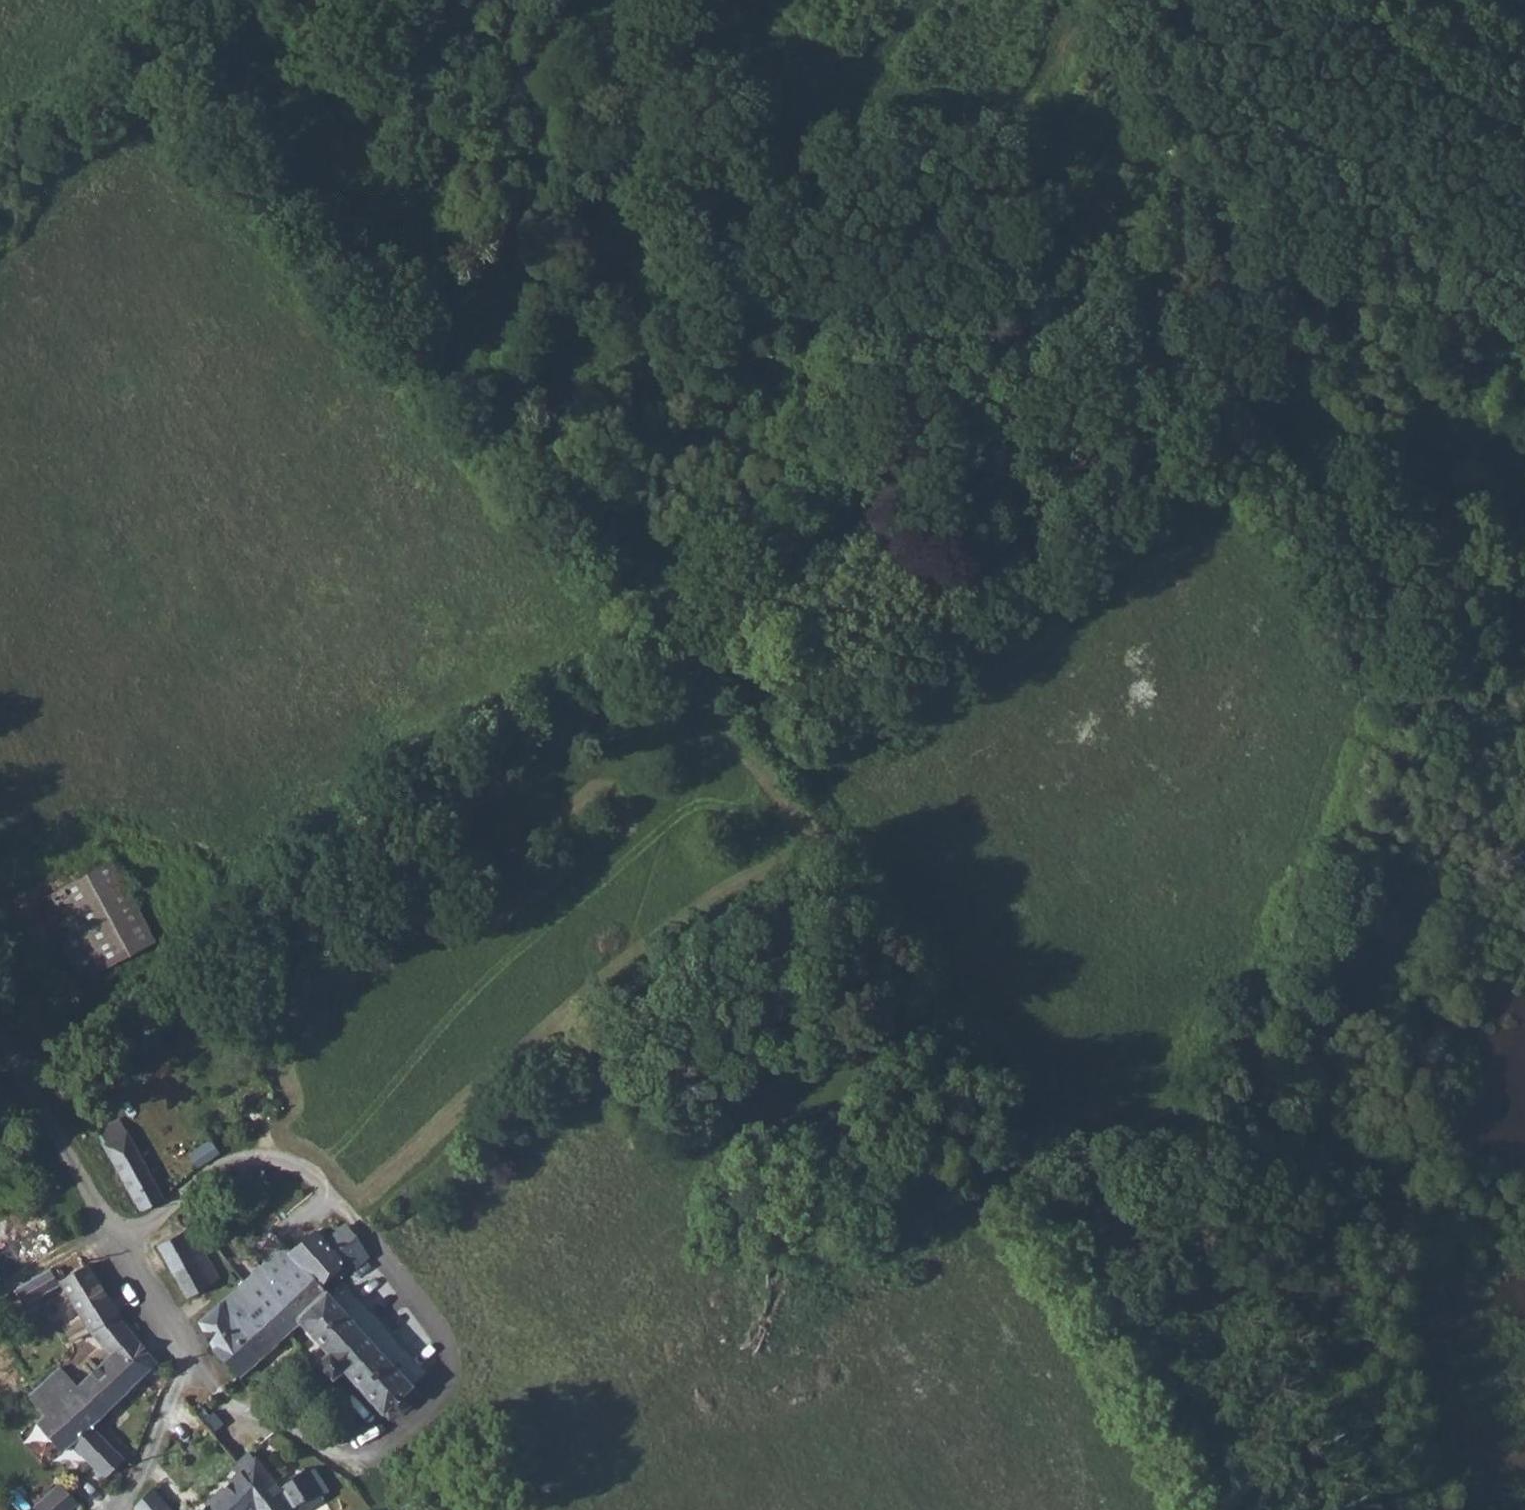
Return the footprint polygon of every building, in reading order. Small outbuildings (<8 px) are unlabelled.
[(83,985),(157,947),(115,867),(41,905),(83,985)] [(816,916),(823,917),(828,914),(827,906),(823,903),(816,903),(813,907),(813,913),(816,916)] [(113,1117),(90,1130),(132,1207),(155,1194),(133,1153),(113,1117)] [(175,1229),(150,1242),(179,1294),(200,1281),(195,1272),(205,1266),(181,1226),(175,1229)] [(304,1228),(280,1250),(309,1280),(319,1270),(332,1259),(316,1242),(304,1228)] [(274,1243),(233,1279),(249,1298),(218,1326),(245,1357),(289,1319),(286,1316),(301,1303),(316,1289),(309,1280),(280,1250),(274,1243)] [(75,1261),(54,1277),(60,1285),(67,1296),(75,1309),(77,1313),(84,1323),(88,1329),(106,1350),(126,1332),(108,1311),(106,1305),(100,1293),(77,1260),(75,1261)] [(233,1279),(191,1317),(204,1343),(207,1346),(231,1370),(245,1357),(218,1326),(249,1298),(233,1279)] [(67,1296),(60,1285),(47,1295),(54,1306),(59,1303),(67,1296)] [(301,1303),(286,1316),(289,1319),(317,1351),(306,1362),(320,1379),(332,1368),(370,1410),(372,1409),(378,1415),(384,1409),(388,1412),(399,1401),(396,1398),(404,1390),(400,1380),(357,1333),(316,1289),(301,1303)] [(54,1362),(18,1396),(44,1424),(61,1442),(66,1443),(102,1483),(112,1474),(106,1467),(114,1458),(105,1448),(103,1445),(83,1423),(91,1415),(147,1357),(126,1332),(106,1350),(74,1382),(54,1362)] [(226,1465),(229,1470),(252,1501),(240,1509),(285,1509),(258,1473),(241,1451),(232,1458),(226,1465)] [(191,1509),(240,1509),(252,1501),(229,1470),(191,1509)] [(41,1509),(70,1509),(80,1500),(61,1480),(35,1505),(41,1509)] [(123,1509),(160,1509),(143,1490),(122,1509),(123,1509)]
